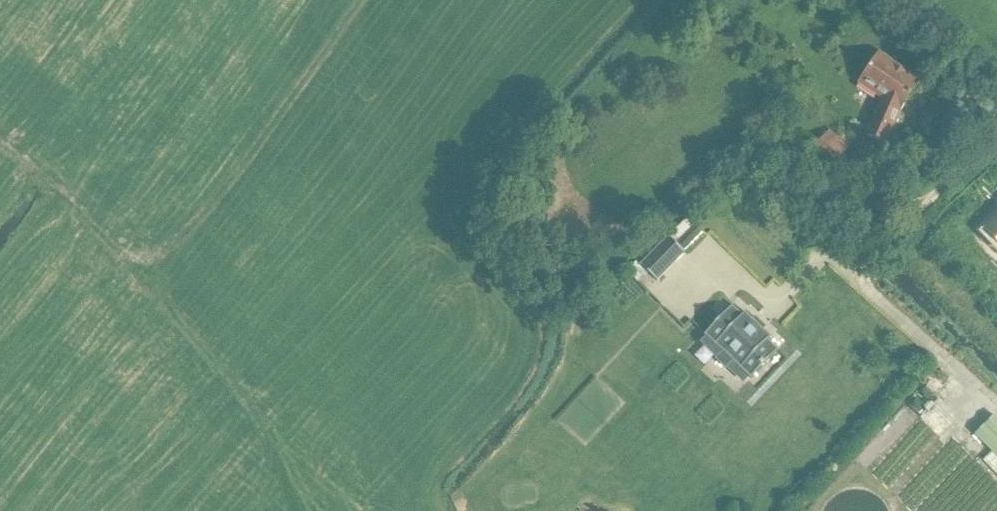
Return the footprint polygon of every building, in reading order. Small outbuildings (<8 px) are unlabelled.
[(865,135),(885,143),(899,112),(918,81),(878,54),(858,84),(881,99),(865,135)] [(828,134),(812,150),(830,167),(845,150),(828,134)] [(985,231),(991,238),(988,241),(994,247),(996,245),(996,219),(985,231)] [(696,230),(687,220),(670,237),(680,247),(696,230)] [(684,254),(667,237),(639,265),(656,282),(684,254)] [(750,380),(778,350),(777,349),(767,341),(770,338),(769,337),(745,314),(744,313),(741,316),(732,307),(731,306),(703,336),(704,337),(705,337),(722,353),(715,360),(725,369),(732,362),(749,379),(750,380)] [(996,458),(996,420),(993,416),(974,434),(996,458)] [(881,508),(878,504),(873,500),(867,497),(857,494),(851,494),(846,495),(839,499),(835,501),(831,506),(828,510),(883,510),(881,508)]
